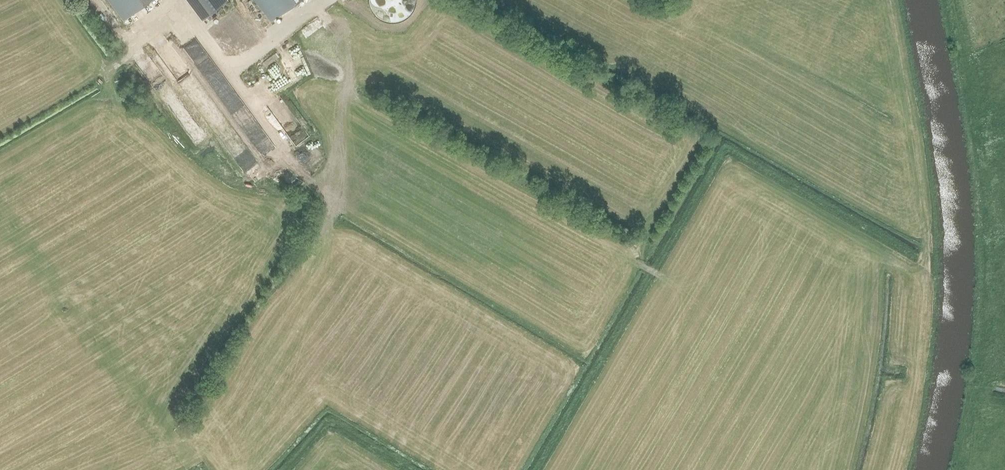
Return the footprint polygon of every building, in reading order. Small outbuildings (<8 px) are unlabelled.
[(151,0),(108,0),(124,20),(151,0)] [(202,19),(227,0),(187,0),(202,19)] [(269,16),(290,0),(257,0),(269,16)]
